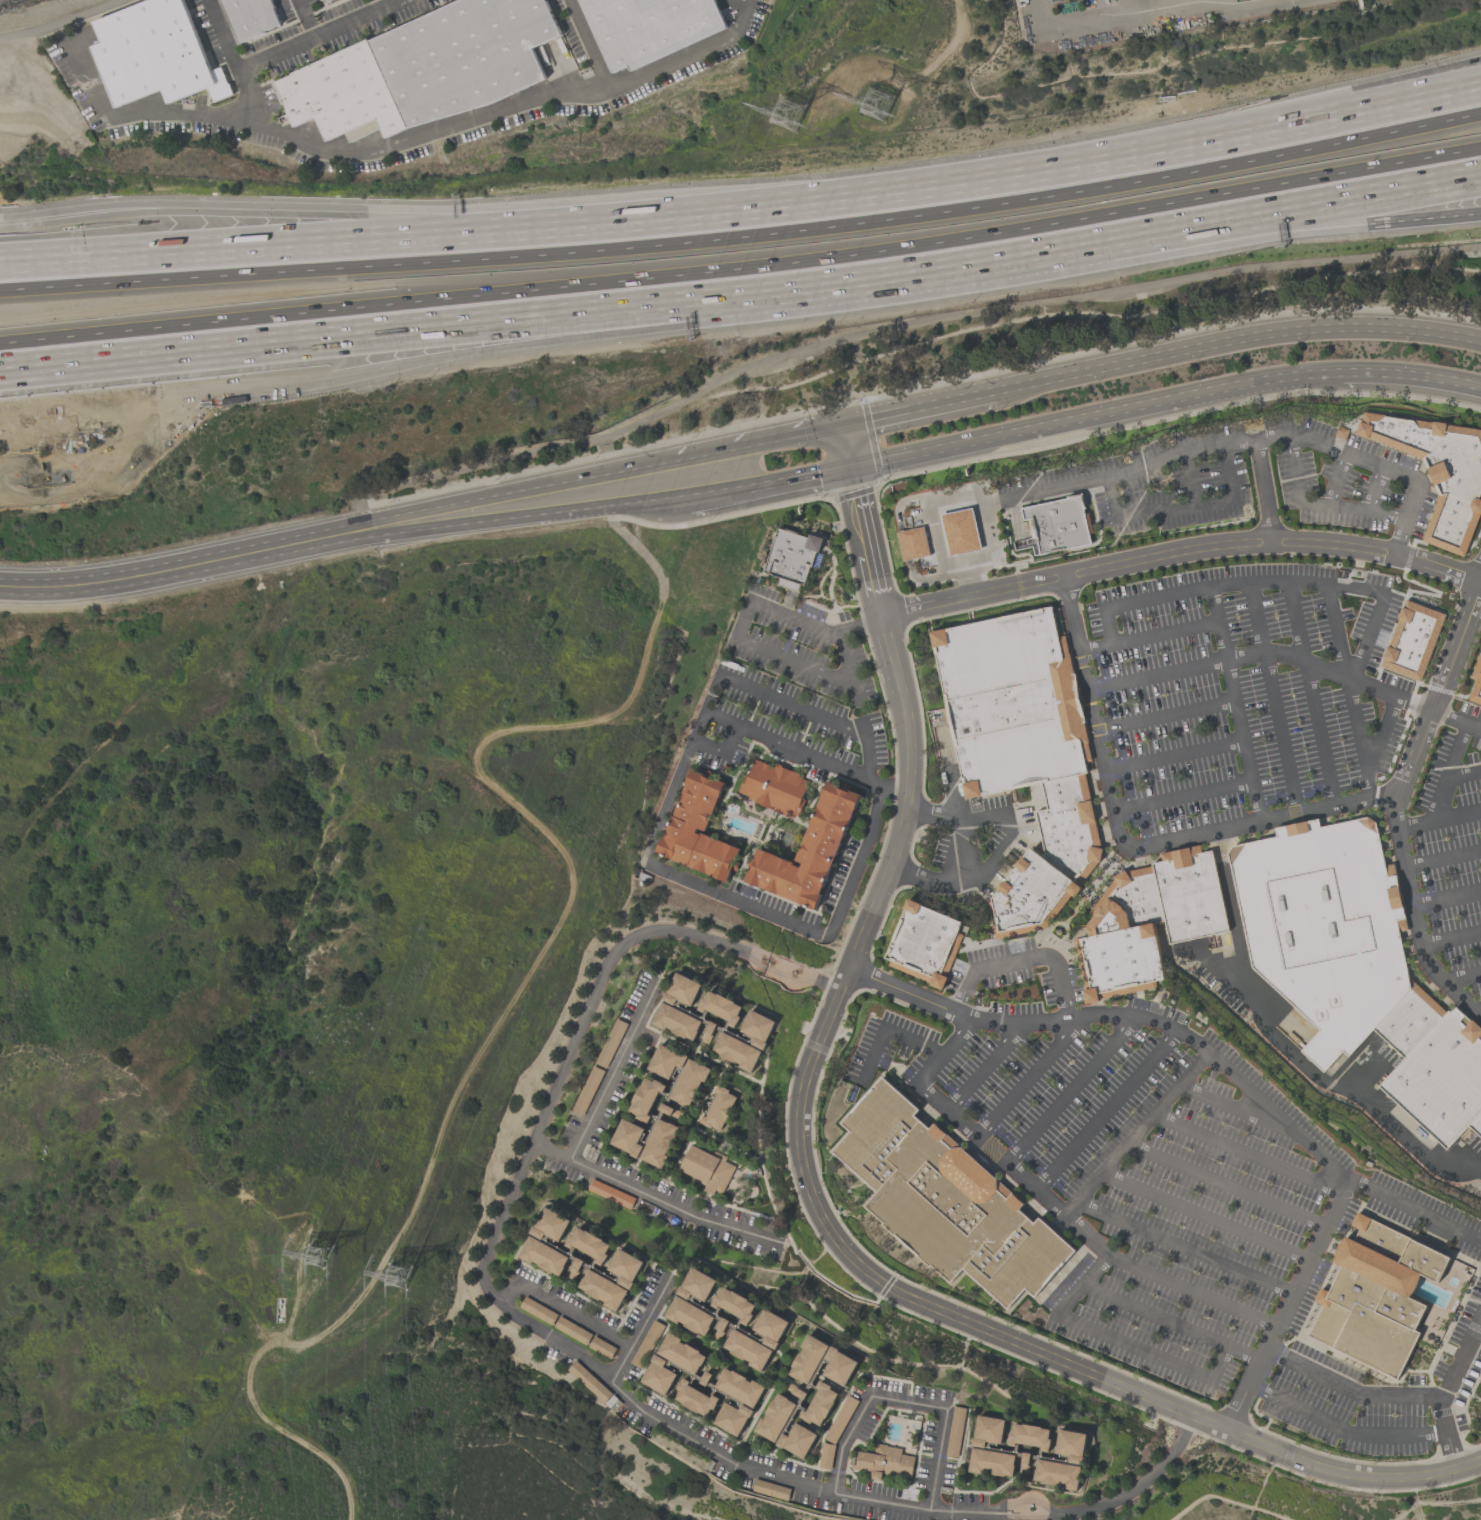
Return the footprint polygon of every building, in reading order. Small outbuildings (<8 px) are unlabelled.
[(94,23),(151,0),(182,0),(211,72),(222,68),(232,95),(214,102),(208,88),(168,104),(162,90),(116,108),(92,47),(102,43),(94,23)] [(240,43),(221,0),(272,0),(283,25),(240,43)] [(369,42),(462,0),(546,0),(562,36),(533,49),(546,79),(489,105),(408,128),(369,42)] [(614,73),(580,0),(715,0),(728,28),(631,72),(629,67),(614,73)] [(369,42),(368,40),(274,82),(294,127),(316,117),(327,141),(377,118),(385,138),(408,128),(369,42)] [(1480,517),(1480,432),(1368,413),(1356,436),(1424,461),(1440,497),(1421,544),(1464,560),(1480,517)] [(1084,495),(1095,546),(1033,560),(1022,509),(1084,495)] [(941,514),(949,556),(981,549),(973,507),(941,514)] [(898,533),(904,561),(930,556),(925,527),(898,533)] [(779,528),(763,572),(779,578),(776,583),(800,592),(818,540),(779,528)] [(928,636),(1055,607),(1090,762),(1084,764),(1087,775),(1041,786),(965,802),(928,636)] [(1468,704),(1480,666),(1480,708),(1468,704)] [(756,759),(739,797),(789,819),(806,781),(756,759)] [(692,771),(659,854),(730,882),(743,850),(705,835),(725,784),(692,771)] [(1045,930),(998,940),(989,902),(1030,849),(1038,857),(1044,856),(1035,814),(1046,812),(1041,786),(1087,775),(1103,859),(1045,930)] [(758,850),(745,882),(819,911),(863,798),(826,783),(795,865),(758,850)] [(1472,1023),(1480,1031),(1480,1142),(1467,1129),(1446,1153),(1378,1090),(1404,1062),(1373,1034),(1348,1061),(1342,1055),(1323,1076),(1300,1054),(1320,1033),(1252,970),(1227,856),(1233,849),(1277,839),(1275,831),(1320,821),(1322,829),(1367,819),(1371,820),(1374,822),(1375,825),(1376,828),(1385,868),(1394,866),(1408,933),(1399,935),(1409,980),(1447,1015),(1448,1013),(1450,1015),(1455,1010),(1470,1024),(1472,1023)] [(1125,874),(1152,869),(1151,866),(1162,863),(1161,856),(1201,847),(1202,855),(1211,853),(1229,934),(1168,947),(1164,924),(1151,927),(1163,983),(1155,984),(1156,990),(1097,1003),(1098,1004),(1085,1007),(1082,993),(1089,991),(1078,941),(1088,939),(1086,928),(1094,918),(1092,917),(1099,908),(1101,909),(1106,902),(1101,899),(1115,882),(1113,880),(1124,872),(1125,874)] [(969,926),(945,985),(883,960),(908,900),(969,926)] [(662,999),(666,991),(668,992),(678,973),(702,985),(692,1006),(678,999),(675,1005),(662,999)] [(743,1007),(739,1015),(741,1016),(738,1023),(737,1023),(735,1028),(728,1024),(730,1021),(706,1009),(704,1012),(698,1009),(700,1004),(703,997),(706,998),(710,990),(718,994),(718,993),(736,1001),(735,1003),(743,1007)] [(652,1023),(663,1001),(702,1021),(697,1030),(698,1031),(694,1040),(687,1036),(686,1038),(671,1031),(672,1029),(667,1027),(665,1030),(652,1023)] [(768,1042),(765,1050),(752,1044),(755,1038),(741,1031),(752,1009),(777,1021),(767,1041),(768,1042)] [(752,1073),(739,1066),(740,1064),(735,1061),(734,1063),(719,1055),(720,1054),(713,1050),(717,1041),(719,1042),(723,1032),(762,1051),(752,1073)] [(647,1069),(660,1042),(688,1055),(682,1068),(676,1065),(669,1079),(647,1069)] [(670,1097),(690,1058),(711,1069),(705,1082),(702,1080),(699,1087),(700,1087),(694,1101),(692,1100),(688,1107),(679,1103),(680,1102),(670,1097)] [(629,1110),(633,1102),(632,1102),(640,1085),(642,1086),(646,1077),(653,1081),(655,1078),(662,1082),(662,1083),(666,1085),(662,1094),(659,1092),(648,1114),(652,1116),(648,1124),(636,1118),(637,1114),(629,1110)] [(877,1194),(832,1154),(850,1135),(841,1127),(884,1080),(1076,1253),(1034,1300),(1028,1295),(1011,1314),(965,1273),(952,1288),(864,1208),(877,1194)] [(720,1130),(711,1125),(710,1128),(699,1123),(702,1116),(705,1117),(717,1093),(714,1091),(717,1084),(728,1090),(727,1093),(736,1097),(728,1113),(730,1114),(725,1122),(724,1122),(720,1130)] [(623,1118),(645,1129),(638,1143),(644,1146),(638,1158),(630,1155),(631,1153),(611,1143),(623,1118)] [(659,1118),(669,1123),(669,1122),(679,1127),(675,1134),(677,1134),(669,1149),(668,1149),(665,1154),(668,1156),(662,1168),(640,1158),(659,1118)] [(713,1195),(703,1190),(705,1185),(699,1182),(700,1180),(679,1170),(691,1145),(715,1156),(717,1153),(726,1157),(724,1161),(735,1167),(722,1195),(714,1191),(713,1195)] [(619,1202),(630,1210),(635,1201),(624,1194),(619,1202)] [(573,1220),(561,1241),(547,1233),(544,1239),(532,1232),(536,1225),(537,1226),(549,1206),(573,1220)] [(1361,1214),(1457,1256),(1402,1381),(1305,1339),(1361,1214)] [(603,1266),(596,1262),(598,1258),(575,1246),(573,1249),(566,1245),(569,1240),(568,1240),(572,1233),(575,1234),(579,1226),(587,1231),(588,1230),(604,1239),(604,1240),(612,1245),(607,1253),(610,1254),(606,1262),(605,1261),(603,1266)] [(571,1257),(560,1276),(554,1272),(553,1273),(539,1265),(539,1264),(534,1261),(532,1263),(520,1256),(532,1235),(571,1257)] [(645,1261),(633,1281),(635,1282),(631,1290),(618,1283),(622,1277),(608,1269),(621,1248),(645,1261)] [(707,1302),(693,1294),(690,1300),(677,1293),(681,1286),(683,1287),(694,1266),(719,1280),(707,1302)] [(628,1290),(617,1311),(604,1304),(605,1302),(600,1299),(599,1300),(585,1292),(586,1290),(579,1286),(584,1277),(585,1278),(590,1269),(628,1290)] [(712,1305),(715,1300),(714,1300),(718,1293),(721,1295),(725,1287),(733,1291),(734,1290),(750,1299),(749,1300),(757,1305),(752,1313),(755,1315),(748,1326),(741,1322),(742,1319),(721,1306),(719,1309),(712,1305)] [(706,1335),(699,1331),(698,1333),(684,1325),(685,1324),(680,1321),(678,1324),(666,1317),(678,1295),(716,1317),(706,1335)] [(777,1349),(765,1342),(768,1336),(754,1329),(766,1308),(790,1321),(779,1341),(781,1342),(777,1349)] [(731,1320),(720,1340),(714,1336),(725,1316),(731,1320)] [(632,1363),(642,1369),(665,1326),(655,1321),(632,1363)] [(762,1371),(749,1364),(751,1361),(746,1359),(745,1360),(730,1352),(731,1350),(724,1347),(730,1337),(731,1338),(736,1329),(774,1350),(762,1371)] [(669,1331),(682,1338),(680,1341),(686,1345),(687,1343),(701,1351),(700,1353),(707,1356),(702,1366),(701,1365),(696,1374),(657,1352),(669,1331)] [(808,1385),(790,1374),(794,1367),(793,1366),(800,1352),(802,1353),(805,1347),(802,1346),(809,1333),(830,1345),(808,1385)] [(845,1386),(824,1374),(832,1360),(825,1357),(832,1345),(840,1349),(839,1351),(859,1362),(845,1386)] [(655,1353),(668,1360),(664,1367),(677,1374),(665,1394),(642,1381),(653,1362),(651,1360),(655,1353)] [(766,1387),(754,1407),(716,1386),(721,1377),(720,1376),(725,1367),(733,1371),(734,1369),(748,1377),(746,1379),(752,1383),(754,1380),(766,1387)] [(706,1416),(699,1412),(698,1413),(681,1404),(682,1403),(674,1399),(679,1390),(677,1388),(680,1381),(681,1382),(683,1377),(690,1381),(689,1385),(711,1397),(713,1394),(719,1398),(713,1409),(711,1407),(706,1416)] [(820,1425),(812,1420),(810,1423),(800,1416),(804,1409),(807,1411),(820,1389),(817,1387),(821,1380),(825,1383),(826,1382),(832,1386),(831,1389),(839,1394),(835,1400),(836,1401),(826,1418),(825,1418),(820,1425)] [(775,1442),(754,1431),(761,1419),(764,1420),(768,1414),(766,1413),(774,1399),(775,1400),(779,1392),(789,1398),(788,1399),(797,1403),(775,1442)] [(840,1437),(857,1404),(849,1400),(832,1432),(840,1437)] [(754,1410),(750,1417),(749,1417),(738,1437),(713,1423),(725,1401),(739,1409),(742,1403),(754,1410)] [(968,1409),(956,1407),(947,1456),(958,1458),(968,1409)] [(1002,1443),(986,1441),(985,1447),(971,1445),(973,1437),(974,1438),(978,1415),(1006,1419),(1002,1443)] [(818,1434),(804,1459),(784,1447),(783,1449),(776,1445),(783,1433),(789,1436),(796,1423),(818,1434)] [(1051,1432),(1049,1441),(1052,1442),(1051,1448),(1050,1448),(1049,1454),(1042,1452),(1043,1449),(1017,1444),(1016,1448),(1009,1447),(1010,1441),(1009,1441),(1010,1434),(1013,1434),(1014,1426),(1023,1427),(1023,1426),(1042,1430),(1051,1432)] [(1060,1432),(1088,1437),(1083,1459),(1085,1460),(1084,1467),(1070,1464),(1071,1458),(1056,1455),(1060,1432)] [(901,1448),(900,1455),(914,1457),(911,1478),(882,1473),(881,1480),(870,1478),(871,1471),(856,1469),(859,1451),(874,1453),(876,1443),(887,1445),(886,1446),(901,1448)] [(1014,1476),(1005,1475),(1005,1477),(991,1474),(991,1471),(982,1469),(981,1473),(969,1471),(973,1448),(1016,1455),(1014,1465),(1015,1465),(1014,1476)] [(1024,1454),(1032,1455),(1029,1475),(1022,1474),(1023,1467),(1022,1466),(1024,1454)] [(1039,1460),(1082,1469),(1078,1493),(1064,1490),(1065,1487),(1058,1485),(1058,1487),(1043,1484),(1043,1483),(1034,1481),(1036,1470),(1037,1470),(1039,1460)] [(790,1492),(756,1480),(752,1491),(786,1503),(790,1492)]
